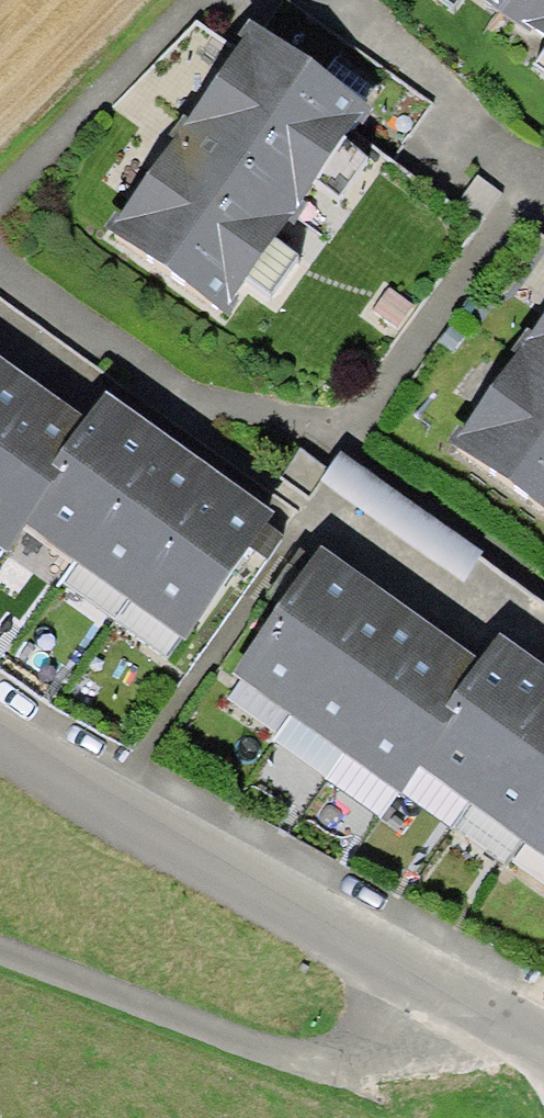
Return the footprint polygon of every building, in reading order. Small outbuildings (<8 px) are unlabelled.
[(486,2),(527,31),(532,25),(543,33),(543,0),(488,0),(486,2)] [(374,107),(248,19),(238,33),(243,37),(187,117),(183,113),(168,135),(173,138),(119,214),(114,211),(103,227),(228,314),(238,299),(233,296),(287,220),(294,226),(309,204),(302,199),(357,121),(362,124),(374,107)] [(531,331),(527,328),(511,349),(516,353),(463,429),(458,426),(447,441),(543,509),(543,313),(531,331)] [(32,378),(8,361),(0,356),(0,423),(32,378)] [(6,550),(26,523),(62,472),(51,464),(85,416),(61,399),(32,378),(0,423),(0,546),(6,550)] [(26,523),(76,559),(165,434),(136,413),(104,390),(85,416),(51,464),(62,472),(26,523)] [(76,559),(126,594),(215,470),(192,453),(165,434),(76,559)] [(215,470),(126,594),(183,635),(272,511),(243,490),(215,470)] [(287,711),(377,585),(351,566),(322,546),(231,672),(287,711)] [(336,746),(426,620),(402,603),(377,585),(287,711),(336,746)] [(336,746),(400,792),(420,765),(457,714),(445,706),(479,658),(455,641),(426,620),(336,746)] [(470,801),(543,698),(543,665),(530,655),(498,632),(479,658),(445,706),(457,714),(420,765),(470,801)] [(520,836),(543,802),(543,698),(470,801),(520,836)] [(520,836),(543,853),(543,802),(520,836)]
